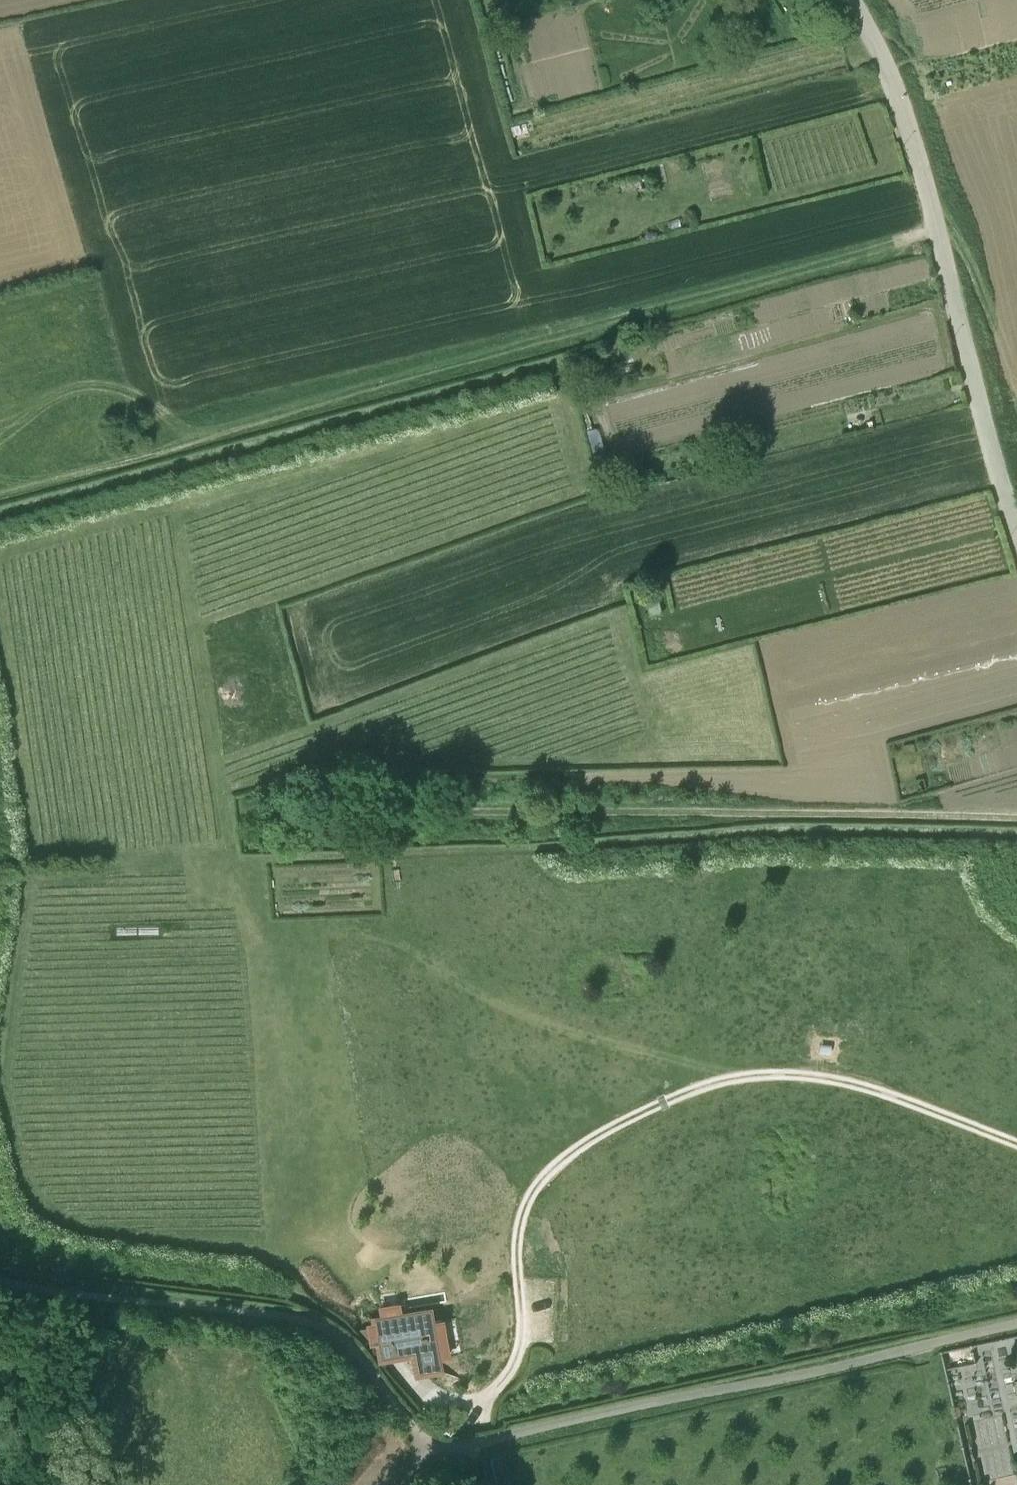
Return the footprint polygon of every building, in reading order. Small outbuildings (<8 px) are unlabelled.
[(429,1313),(380,1319),(384,1351),(417,1348),(419,1368),(435,1366),(429,1313)] [(1016,1470),(988,1476),(990,1484),(1016,1484),(1016,1470)]
